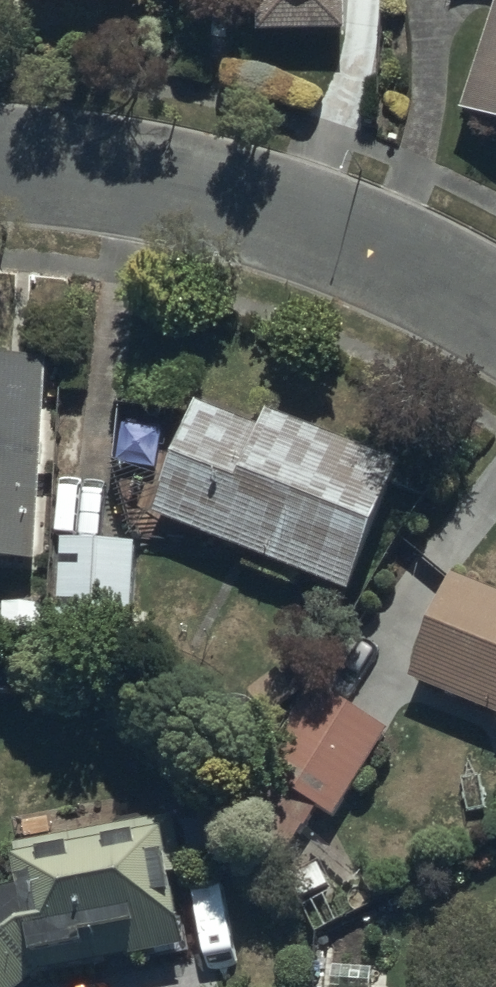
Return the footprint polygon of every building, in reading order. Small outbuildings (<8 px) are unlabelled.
[(265,45),(352,43),(352,0),(264,0),(265,45)] [(462,125),(495,136),(495,26),(462,125)] [(0,372),(0,572),(42,574),(53,375),(0,372)] [(267,442),(201,418),(160,529),(357,607),(405,477),(272,428),(267,442)] [(138,553),(60,552),(59,638),(137,640),(138,553)] [(458,586),(414,694),(495,727),(495,603),(458,586)] [(388,742),(314,700),(243,823),(298,854),(317,820),(337,831),(388,742)] [(0,902),(0,986),(42,986),(46,983),(190,961),(179,888),(187,887),(178,830),(20,854),(21,885),(0,902)]
